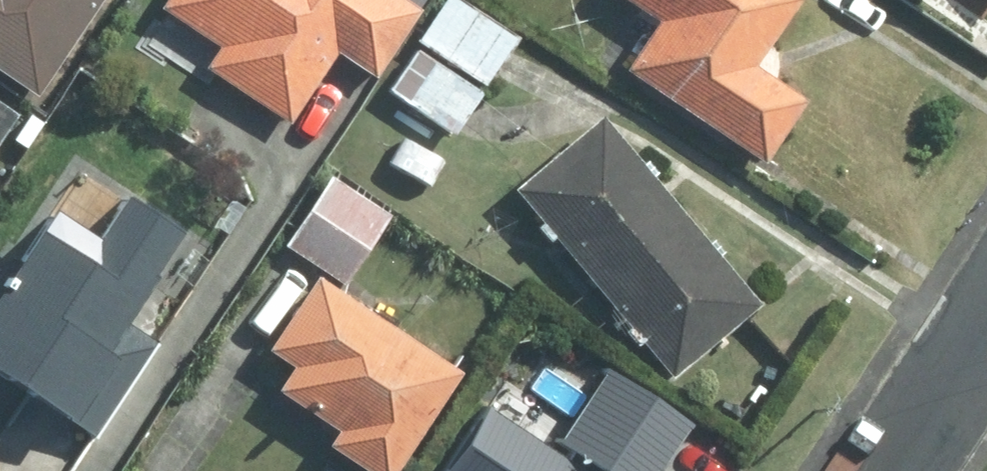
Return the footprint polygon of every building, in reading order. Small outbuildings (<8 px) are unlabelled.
[(46,99),(114,0),(0,0),(0,68),(46,99)] [(167,11),(227,50),(214,71),(297,126),(346,54),(384,80),(429,11),(410,0),(175,0),(167,11)] [(461,0),(455,0),(427,45),(494,87),(525,40),(461,0)] [(815,0),(631,0),(669,26),(636,74),(776,166),(817,104),(767,69),(816,1),(815,0)] [(487,95),(419,51),(394,89),(462,133),(487,95)] [(691,216),(614,124),(530,195),(607,287),(691,216)] [(395,218),(339,180),(294,247),(350,285),(395,218)] [(216,240),(226,246),(250,209),(241,203),(216,240)] [(0,294),(0,369),(97,433),(157,344),(135,328),(191,242),(135,206),(103,254),(50,219),(0,294)] [(768,308),(691,216),(607,287),(684,379),(768,308)] [(330,285),(283,356),(307,372),(291,395),(353,436),(342,452),(371,470),(407,470),(468,376),(330,285)] [(565,433),(625,470),(662,470),(700,409),(614,355),(565,433)] [(499,449),(485,470),(532,470),(499,449)]
